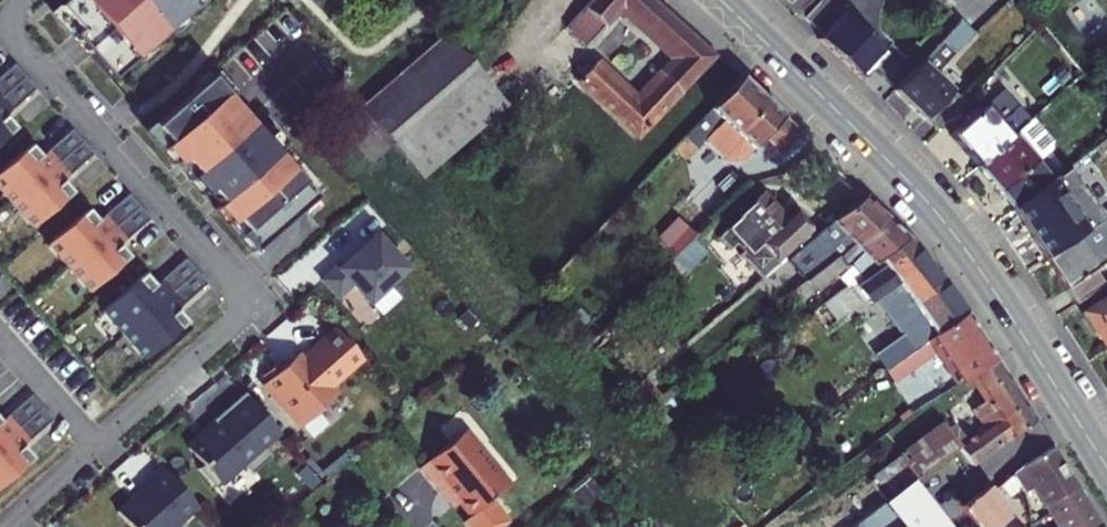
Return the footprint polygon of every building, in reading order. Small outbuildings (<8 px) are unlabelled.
[(49,10),(109,78),(198,0),(61,0),(49,10)] [(650,42),(672,19),(651,0),(584,0),(561,26),(580,44),(614,8),(650,42)] [(800,11),(809,0),(789,0),(800,11)] [(800,11),(825,33),(821,37),(862,76),(885,50),(868,34),(876,26),(870,20),(880,0),(809,0),(800,11)] [(664,55),(687,33),(672,19),(650,42),(664,55)] [(897,89),(937,129),(967,102),(942,77),(966,54),(962,50),(980,32),(968,20),(897,89)] [(439,33),(352,107),(406,169),(493,95),(439,33)] [(633,135),(710,54),(687,33),(664,55),(667,58),(631,97),(591,59),(573,78),(633,135)] [(24,76),(12,63),(0,74),(0,97),(24,76)] [(320,190),(215,70),(151,126),(180,158),(186,153),(199,168),(193,173),(207,190),(213,185),(226,199),(220,204),(257,246),(320,190)] [(773,147),(792,128),(732,71),(675,135),(686,145),(695,136),(713,152),(720,155),(723,156),(726,157),(730,156),(733,154),(754,130),(773,147)] [(24,76),(0,97),(0,140),(14,128),(3,115),(35,89),(24,76)] [(962,157),(974,171),(981,166),(1014,138),(986,105),(952,135),(967,152),(962,157)] [(981,166),(1018,209),(1020,208),(1057,181),(1040,160),(1054,149),(1055,141),(1036,119),(1018,134),(1014,138),(981,166)] [(30,145),(0,172),(0,193),(9,204),(81,141),(70,129),(40,156),(30,145)] [(29,226),(70,190),(61,179),(91,153),(81,141),(9,204),(29,226)] [(1020,208),(1052,256),(1080,237),(1089,231),(1057,181),(1020,208)] [(828,251),(878,211),(870,204),(855,189),(805,230),(828,251)] [(769,256),(765,252),(790,226),(795,221),(778,206),(771,213),(747,192),(725,215),(727,216),(707,237),(719,249),(728,239),(740,250),(735,256),(753,272),(769,256)] [(97,220),(87,209),(46,246),(66,268),(137,205),(127,193),(97,220)] [(684,238),(703,218),(677,194),(640,235),(665,259),(666,257),(684,238)] [(86,291),(127,255),(118,244),(148,217),(137,205),(66,268),(86,291)] [(853,272),(904,234),(878,211),(828,251),(798,274),(806,284),(836,260),(839,263),(842,260),(853,272)] [(790,226),(765,252),(769,256),(795,231),(790,226)] [(1099,267),(1106,262),(1106,259),(1089,231),(1080,237),(1099,267)] [(588,233),(578,243),(591,255),(601,245),(588,233)] [(337,267),(334,264),(319,279),(335,296),(350,283),(366,300),(403,267),(373,234),(337,267)] [(1080,237),(1052,256),(1081,301),(1101,288),(1092,272),(1099,267),(1080,237)] [(684,238),(666,257),(679,270),(697,250),(684,238)] [(929,263),(907,238),(850,282),(862,298),(868,293),(898,334),(872,352),(884,368),(923,340),(962,312),(941,279),(929,263)] [(177,284),(195,270),(183,258),(153,285),(142,273),(99,310),(121,335),(177,284)] [(206,283),(195,270),(177,284),(121,335),(142,359),(185,322),(175,310),(206,283)] [(1106,341),(1106,299),(1088,311),(1106,341)] [(923,340),(955,383),(966,376),(992,359),(962,312),(923,340)] [(358,355),(333,326),(308,349),(311,352),(302,360),(295,352),(281,365),(276,360),(260,374),(264,379),(262,382),(279,401),(277,403),(297,427),(337,392),(327,382),(358,355)] [(992,359),(966,376),(974,389),(1001,372),(992,359)] [(1001,372),(974,389),(992,420),(963,439),(954,426),(942,433),(936,425),(895,454),(914,478),(950,451),(948,449),(953,446),(956,443),(969,462),(1031,419),(1001,372)] [(278,431),(243,391),(211,419),(214,423),(187,447),(201,464),(197,468),(214,487),(241,463),(249,472),(269,455),(261,446),(278,431)] [(40,406),(29,393),(0,419),(0,441),(40,406)] [(40,406),(0,441),(0,485),(31,458),(20,445),(51,419),(40,406)] [(416,463),(438,489),(447,482),(458,496),(471,511),(464,517),(472,526),(497,526),(509,517),(491,495),(506,482),(459,426),(416,463)] [(1039,499),(1071,481),(1048,444),(1009,467),(1023,487),(1029,483),(1039,499)] [(924,503),(963,470),(961,468),(950,451),(914,478),(925,492),(919,497),(924,503)] [(160,465),(129,493),(113,507),(130,526),(177,526),(199,509),(160,465)] [(562,478),(554,469),(542,480),(549,489),(562,478)] [(1012,480),(1007,469),(992,483),(1000,491),(1012,480)] [(976,489),(963,470),(924,503),(919,497),(899,515),(907,526),(975,526),(957,504),(976,489)] [(582,475),(575,480),(586,493),(593,488),(582,475)] [(586,493),(575,480),(566,488),(577,501),(586,493)] [(1097,523),(1071,481),(1039,499),(1049,515),(1030,526),(1031,526),(1089,526),(1097,523)] [(447,482),(438,489),(450,503),(458,496),(447,482)] [(976,489),(957,504),(975,526),(989,526),(1005,513),(987,488),(983,483),(976,489)] [(1005,513),(989,526),(1016,526),(1005,513)]
